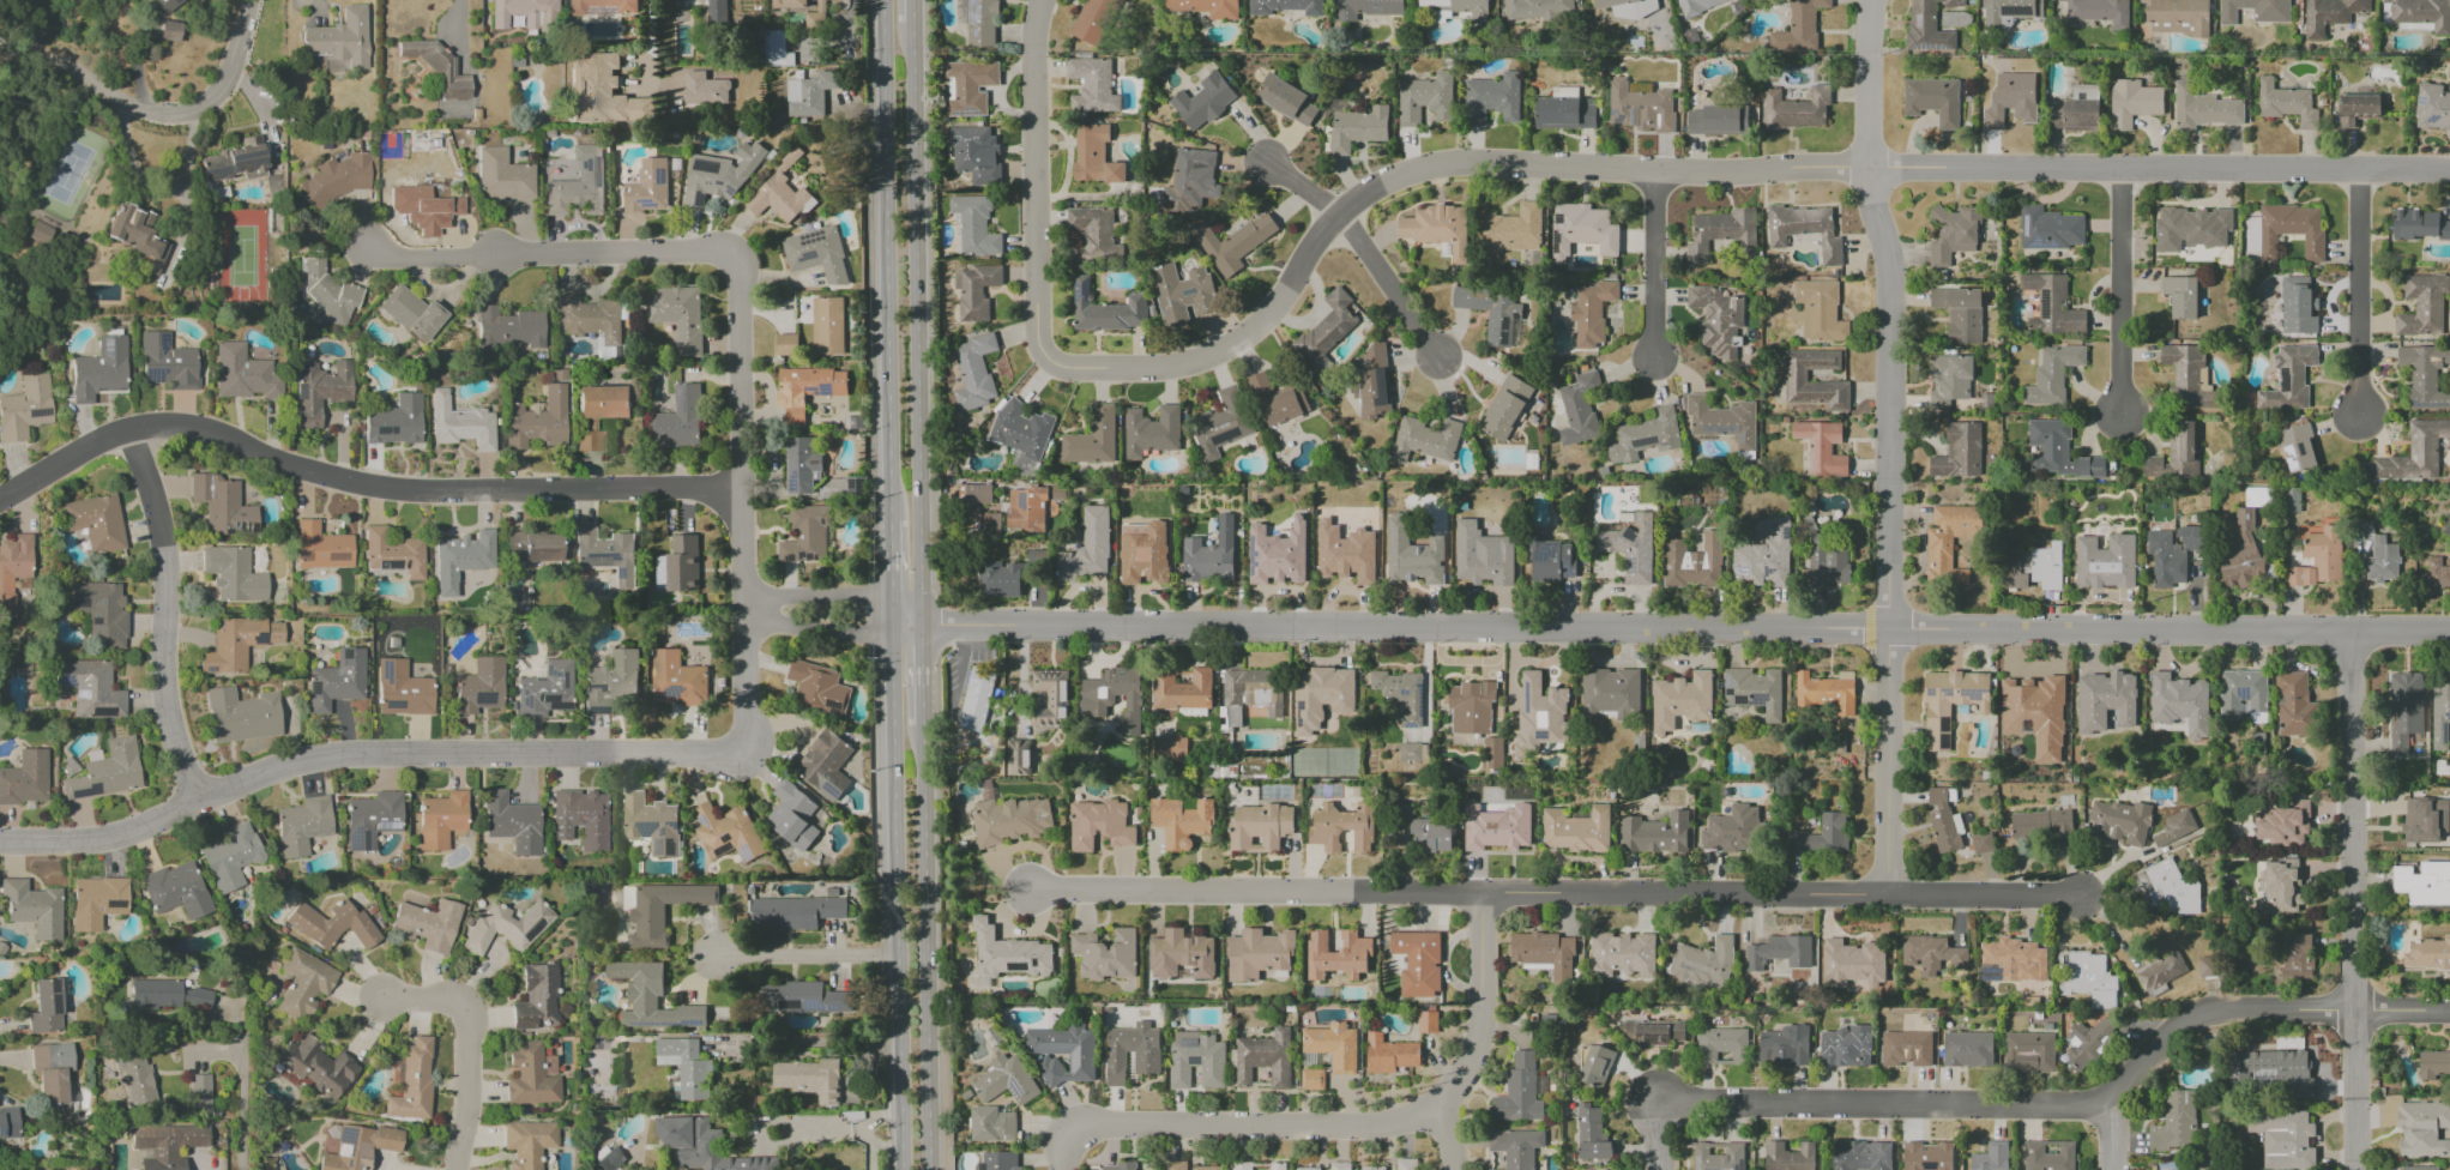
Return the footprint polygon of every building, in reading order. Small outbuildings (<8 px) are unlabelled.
[(164,15),(183,0),(152,0),(164,15)] [(491,30),(509,30),(508,15),(523,15),(523,27),(557,27),(557,0),(490,0),(491,30)] [(637,14),(636,0),(568,0),(568,15),(637,14)] [(707,1),(707,24),(725,24),(725,0),(673,0),(673,1),(707,1)] [(804,9),(804,28),(825,28),(824,0),(770,0),(770,9),(804,9)] [(955,22),(966,22),(966,43),(995,44),(996,0),(955,0),(955,22)] [(1068,34),(1098,48),(1120,0),(1084,0),(1068,34)] [(1165,13),(1208,12),(1208,20),(1238,20),(1238,0),(1165,0),(1165,13)] [(1270,15),(1270,10),(1303,10),(1303,17),(1323,16),(1323,0),(1248,0),(1249,16),(1270,15)] [(1334,22),(1356,22),(1356,15),(1403,15),(1403,0),(1334,0),(1334,22)] [(1417,10),(1471,11),(1470,26),(1487,26),(1487,0),(1417,0),(1417,10)] [(1544,17),(1544,21),(1573,19),(1572,0),(1504,0),(1505,20),(1544,17)] [(1610,7),(1612,20),(1659,13),(1657,0),(1592,0),(1594,10),(1610,7)] [(1735,0),(1676,0),(1682,18),(1735,0)] [(1789,32),(1768,32),(1768,51),(1816,51),(1815,8),(1831,8),(1831,0),(1789,0),(1789,32)] [(1955,32),(1935,32),(1935,6),(1964,6),(1964,0),(1908,0),(1908,51),(1955,51),(1955,32)] [(2043,0),(1982,0),(1982,29),(2000,29),(2000,17),(2043,17),(2043,0)] [(2057,2),(2065,2),(2065,21),(2111,20),(2111,30),(2128,30),(2128,0),(2057,0),(2057,2)] [(2208,35),(2208,0),(2138,0),(2138,4),(2145,4),(2144,23),(2150,23),(2150,34),(2208,35)] [(2288,0),(2219,0),(2219,25),(2235,25),(2235,9),(2252,9),(2252,22),(2288,22),(2288,0)] [(2340,0),(2321,0),(2304,0),(2304,40),(2322,40),(2322,24),(2333,24),(2333,31),(2349,32),(2349,13),(2369,13),(2369,0),(2340,0)] [(2449,0),(2381,0),(2381,23),(2397,23),(2397,30),(2433,30),(2433,35),(2449,34),(2449,16),(2449,0)] [(302,60),(323,59),(324,71),(341,70),(341,59),(347,59),(347,70),(367,70),(366,5),(341,6),(341,26),(301,27),(302,60)] [(181,24),(163,20),(158,38),(176,42),(181,24)] [(784,53),(783,30),(758,31),(758,54),(763,54),(763,66),(793,65),(793,53),(784,53)] [(440,99),(469,99),(469,75),(451,76),(450,52),(438,52),(438,41),(397,41),(397,57),(423,57),(424,75),(439,75),(440,99)] [(572,121),(653,120),(652,95),(619,96),(618,53),(572,54),(572,121)] [(1110,58),(1065,59),(1066,80),(1080,79),(1080,95),(1069,95),(1070,112),(1120,111),(1119,95),(1111,95),(1110,58)] [(947,117),(986,116),(986,88),(999,88),(998,62),(946,63),(947,117)] [(1192,133),(1237,97),(1215,70),(1197,84),(1201,89),(1189,99),(1182,90),(1167,102),(1192,133)] [(705,72),(684,71),(683,104),(727,105),(728,80),(705,80),(705,72)] [(1398,128),(1421,128),(1421,112),(1434,112),(1434,122),(1452,122),(1452,71),(1434,71),(1434,80),(1398,80),(1398,128)] [(1501,80),(1463,80),(1464,126),(1485,126),(1485,111),(1501,111),(1501,123),(1518,123),(1518,71),(1501,71),(1501,80)] [(1318,108),(1304,102),(1308,93),(1266,73),(1254,101),(1309,126),(1318,108)] [(1982,130),(2002,130),(2002,108),(2012,108),(2012,121),(2035,121),(2035,73),(1995,73),(1995,89),(1989,89),(1989,109),(1982,109),(1982,130)] [(785,76),(786,117),(824,116),(823,89),(839,89),(839,75),(785,76)] [(2310,89),(2272,89),(2272,76),(2257,76),(2257,117),(2298,117),(2298,130),(2317,130),(2317,108),(2310,108),(2310,89)] [(1608,129),(1672,129),(1673,92),(1627,91),(1627,78),(1609,78),(1608,129)] [(1958,80),(1903,79),(1903,116),(1919,116),(1919,111),(1937,111),(1937,130),(1958,130),(1958,80)] [(2110,131),(2131,131),(2131,115),(2162,116),(2163,88),(2139,87),(2139,80),(2111,80),(2110,131)] [(2243,124),(2243,100),(2214,100),(2214,95),(2192,95),(2191,80),(2174,81),(2175,132),(2194,131),(2194,125),(2243,124)] [(2441,92),(2442,84),(2417,83),(2414,129),(2449,131),(2449,93),(2441,92)] [(1762,128),(1825,127),(1825,111),(1829,111),(1828,85),(1809,85),(1809,101),(1781,101),(1781,90),(1761,90),(1762,128)] [(2097,101),(2086,101),(2086,85),(2070,85),(2070,100),(2062,100),(2062,106),(2048,106),(2048,130),(2097,130),(2097,101)] [(1534,97),(1533,128),(1595,129),(1595,98),(1577,98),(1577,88),(1551,87),(1551,98),(1534,97)] [(2338,96),(2338,128),(2356,128),(2356,119),(2379,118),(2379,95),(2338,96)] [(1349,156),(1350,141),(1387,141),(1387,105),(1370,105),(1370,112),(1331,112),(1330,156),(1349,156)] [(1686,134),(1747,134),(1747,106),(1686,107),(1686,134)] [(1076,124),(1075,163),(1072,163),(1072,181),(1124,182),(1125,163),(1104,162),(1104,142),(1109,142),(1109,125),(1076,124)] [(990,127),(945,127),(945,148),(952,148),(952,172),(970,172),(970,186),(998,185),(998,136),(990,136),(990,127)] [(203,180),(243,175),(243,180),(265,177),(261,136),(240,138),(241,150),(200,154),(203,180)] [(371,190),(369,155),(367,148),(366,141),(355,141),(355,150),(350,152),(345,152),(315,163),(315,173),(296,185),(305,209),(357,190),(371,190)] [(603,215),(601,144),(571,145),(571,163),(576,163),(577,181),(544,181),(545,215),(566,214),(566,208),(582,208),(582,215),(603,215)] [(691,154),(683,205),(702,208),(704,195),(732,200),(767,151),(760,146),(746,144),(733,161),(691,154)] [(478,147),(479,200),(533,199),(533,164),(507,165),(506,146),(478,147)] [(1219,199),(1220,178),(1214,178),(1215,151),(1174,148),(1172,187),(1162,186),(1160,209),(1200,211),(1201,198),(1219,199)] [(742,204),(755,217),(767,205),(789,227),(815,200),(801,186),(796,191),(780,175),(801,154),(795,149),(742,204)] [(623,214),(643,214),(643,210),(667,210),(666,157),(638,158),(639,183),(622,183),(623,214)] [(446,198),(446,185),(430,185),(430,198),(446,198)] [(389,187),(389,214),(405,214),(405,224),(416,223),(417,237),(438,237),(438,228),(448,228),(448,215),(462,215),(462,198),(429,199),(428,186),(389,187)] [(987,196),(948,197),(948,214),(956,214),(957,256),(1001,255),(1001,234),(988,234),(987,196)] [(1540,201),(1518,201),(1518,215),(1477,215),(1477,255),(1495,255),(1495,250),(1540,250),(1540,201)] [(103,239),(143,253),(138,269),(155,275),(167,244),(146,236),(153,216),(116,202),(103,239)] [(1618,257),(1619,225),(1609,225),(1609,210),(1590,210),(1590,204),(1552,203),(1551,265),(1567,265),(1568,243),(1598,244),(1598,256),(1618,257)] [(2083,249),(2083,214),(2042,213),(2042,205),(2019,205),(2019,248),(2083,249)] [(1465,207),(1414,206),(1413,218),(1397,218),(1397,239),(1413,239),(1413,243),(1464,244),(1465,207)] [(2259,260),(2275,261),(2276,234),(2303,235),(2303,262),(2323,262),(2323,231),(2320,231),(2320,207),(2259,206),(2259,260)] [(1768,249),(1786,248),(1786,235),(1819,234),(1820,267),(1841,266),(1840,237),(1832,237),(1831,207),(1767,209),(1768,249)] [(1707,265),(1707,240),(1736,240),(1736,253),(1754,253),(1754,208),(1730,208),(1730,215),(1691,215),(1691,242),(1686,242),(1686,265),(1707,265)] [(1977,252),(1978,210),(1928,208),(1928,219),(1937,219),(1936,240),(1930,240),(1929,267),(1949,268),(1949,252),(1977,252)] [(2155,252),(2179,252),(2179,246),(2226,246),(2226,233),(2231,233),(2231,209),(2155,209),(2155,252)] [(2449,239),(2449,221),(2438,221),(2438,210),(2392,211),(2393,240),(2449,239)] [(1190,231),(1225,281),(1243,268),(1237,260),(1279,231),(1265,211),(1219,243),(1204,221),(1190,231)] [(46,247),(54,231),(35,221),(26,237),(46,247)] [(779,239),(788,273),(820,265),(826,288),(849,282),(834,225),(779,239)] [(360,284),(340,285),(340,284),(326,284),(325,258),(308,258),(310,324),(348,323),(347,309),(360,308),(360,284)] [(1147,271),(1165,330),(1192,322),(1190,318),(1221,309),(1207,265),(1185,271),(1187,278),(1177,282),(1171,263),(1147,271)] [(1002,267),(953,268),(953,290),(958,290),(958,322),(989,322),(988,299),(982,299),(982,287),(1002,286),(1002,267)] [(2066,275),(2019,274),(2019,290),(2038,291),(2038,318),(2027,317),(2027,333),(2085,334),(2086,310),(2065,310),(2066,275)] [(1073,330),(1145,330),(1146,294),(1127,294),(1127,305),(1089,305),(1089,275),(1073,275),(1073,330)] [(2402,299),(2414,299),(2413,315),(2394,314),(2393,335),(2441,336),(2443,296),(2449,296),(2449,276),(2403,275),(2402,299)] [(2195,319),(2196,277),(2160,276),(2160,295),(2169,295),(2169,319),(2195,319)] [(2317,334),(2317,314),(2313,314),(2313,277),(2282,277),(2281,333),(2317,334)] [(1617,281),(1594,281),(1594,287),(1575,287),(1575,305),(1569,305),(1569,321),(1575,321),(1575,349),(1595,349),(1595,343),(1602,343),(1602,301),(1618,301),(1617,281)] [(1837,282),(1792,282),(1792,303),(1801,303),(1801,341),(1848,341),(1848,321),(1837,321),(1837,282)] [(375,308),(420,345),(446,315),(428,300),(423,305),(396,283),(375,308)] [(1331,309),(1289,347),(1316,375),(1331,362),(1323,354),(1358,323),(1345,309),(1352,301),(1337,285),(1322,300),(1331,309)] [(1741,297),(1718,297),(1718,287),(1686,286),(1686,308),(1702,308),(1702,347),(1711,347),(1711,359),(1735,359),(1736,348),(1741,348),(1741,337),(1741,297)] [(700,288),(652,288),(652,298),(646,298),(646,323),(675,323),(676,358),(701,357),(700,288)] [(1485,346),(1516,348),(1519,304),(1512,303),(1513,292),(1452,288),(1451,309),(1487,311),(1485,346)] [(1980,344),(1980,289),(1929,289),(1929,308),(1947,308),(1947,344),(1980,344)] [(557,335),(582,335),(582,334),(603,334),(603,347),(620,347),(620,301),(578,301),(578,292),(557,292),(557,335)] [(811,298),(812,355),(843,355),(843,298),(811,298)] [(542,348),(541,310),(513,311),(513,316),(495,316),(495,305),(477,305),(478,350),(517,348),(517,342),(526,342),(527,348),(542,348)] [(141,383),(167,383),(167,391),(197,391),(197,349),(168,349),(168,332),(141,332),(141,383)] [(776,355),(798,355),(797,334),(775,334),(776,355)] [(957,411),(995,401),(983,355),(998,351),(993,334),(951,344),(962,389),(952,391),(957,411)] [(125,335),(97,335),(97,357),(71,357),(71,404),(93,404),(93,392),(125,392),(125,335)] [(215,397),(260,396),(260,399),(281,399),(280,360),(244,360),(243,341),(214,342),(215,397)] [(1385,342),(1363,343),(1364,371),(1357,371),(1360,421),(1376,420),(1376,414),(1388,414),(1385,342)] [(2204,345),(2159,346),(2159,365),(2172,365),(2172,382),(2170,382),(2170,407),(2216,406),(2216,391),(2204,391),(2204,345)] [(2064,405),(2063,366),(2085,366),(2085,346),(2040,347),(2040,367),(2034,367),(2034,386),(2023,386),(2023,405),(2064,405)] [(2306,409),(2306,366),(2317,366),(2317,346),(2275,346),(2275,391),(2256,391),(2256,409),(2306,409)] [(2396,367),(2408,367),(2408,409),(2449,409),(2449,393),(2436,393),(2436,366),(2449,366),(2449,346),(2396,347),(2396,367)] [(1784,404),(1825,404),(1825,412),(1848,412),(1848,382),(1806,382),(1806,370),(1840,370),(1840,351),(1784,351),(1784,404)] [(1970,356),(1930,356),(1930,392),(1928,392),(1928,409),(1949,409),(1949,400),(1970,400),(1970,356)] [(351,402),(351,360),(333,360),(333,373),(316,373),(316,362),(296,362),(296,429),(320,429),(320,402),(351,402)] [(784,425),(804,425),(804,396),(846,396),(847,369),(777,369),(777,408),(784,408),(784,425)] [(1560,447),(1599,437),(1586,391),(1600,387),(1596,369),(1573,376),(1575,384),(1557,389),(1568,428),(1556,431),(1560,447)] [(1248,377),(1265,428),(1309,412),(1299,385),(1272,395),(1264,371),(1248,377)] [(26,426),(52,424),(48,373),(20,375),(22,395),(0,396),(0,443),(27,441),(26,426)] [(564,446),(564,373),(553,373),(553,383),(544,383),(544,411),(523,411),(523,403),(505,403),(505,450),(524,450),(524,438),(538,438),(538,446),(564,446)] [(1503,389),(1479,430),(1502,443),(1534,389),(1507,373),(1499,387),(1503,389)] [(652,414),(652,448),(700,447),(698,383),(673,384),(674,413),(652,414)] [(1203,464),(1219,458),(1215,447),(1253,433),(1236,383),(1216,391),(1222,408),(1188,420),(1203,464)] [(577,387),(577,418),(631,417),(630,386),(577,387)] [(432,442),(474,442),(474,452),(493,452),(493,410),(448,410),(448,388),(432,388),(432,442)] [(364,444),(420,443),(420,392),(395,393),(396,409),(363,409),(364,444)] [(1754,451),(1754,402),(1736,402),(1736,408),(1706,408),(1707,394),(1688,394),(1688,435),(1736,435),(1736,451),(1754,451)] [(988,440),(1016,449),(1010,468),(1035,476),(1053,418),(1027,410),(1028,404),(1003,396),(988,440)] [(1060,434),(1060,462),(1114,463),(1114,404),(1090,403),(1089,435),(1060,434)] [(1614,426),(1617,444),(1606,446),(1609,465),(1637,461),(1636,453),(1679,447),(1673,404),(1651,407),(1653,420),(1614,426)] [(1124,460),(1142,460),(1142,450),(1180,451),(1180,405),(1157,405),(1157,420),(1141,420),(1141,408),(1124,408),(1124,460)] [(1451,462),(1461,423),(1442,419),(1440,427),(1400,417),(1390,461),(1405,465),(1409,451),(1451,462)] [(2104,475),(2104,458),(2068,458),(2068,419),(2027,419),(2027,446),(2039,446),(2040,455),(2028,455),(2028,476),(2104,475)] [(2437,438),(2449,438),(2449,420),(2408,420),(2408,458),(2362,458),(2362,479),(2437,479),(2437,438)] [(2142,457),(2142,478),(2198,478),(2198,441),(2193,441),(2193,421),(2167,422),(2167,457),(2142,457)] [(1841,423),(1790,423),(1790,439),(1807,439),(1808,476),(1847,476),(1847,455),(1831,455),(1831,444),(1841,444),(1841,423)] [(1980,423),(1946,423),(1946,457),(1928,457),(1928,476),(1979,476),(1980,423)] [(2288,474),(2318,467),(2307,423),(2276,431),(2288,474)] [(811,437),(785,438),(786,494),(812,494),(812,481),(821,481),(820,454),(811,454),(811,437)] [(239,507),(238,480),(217,481),(217,473),(189,474),(189,502),(205,502),(205,535),(257,534),(257,506),(239,507)] [(991,504),(991,485),(958,484),(957,504),(991,504)] [(1007,530),(1044,531),(1044,516),(1053,516),(1053,500),(1063,500),(1063,485),(1049,485),(1049,486),(1022,486),(1022,490),(1007,490),(1007,530)] [(2245,507),(2267,506),(2266,488),(2244,489),(2245,507)] [(2298,488),(2283,489),(2284,512),(2299,512),(2298,488)] [(60,503),(64,532),(85,529),(88,554),(124,549),(116,494),(60,503)] [(777,562),(826,561),(825,506),(788,507),(789,528),(795,528),(795,542),(777,542),(777,562)] [(1056,551),(1056,582),(1080,582),(1080,575),(1108,574),(1108,506),(1082,506),(1083,551),(1056,551)] [(1968,585),(1968,569),(1952,569),(1952,537),(1983,537),(1983,506),(1932,506),(1932,526),(1926,526),(1926,585),(1968,585)] [(2257,508),(2234,508),(2234,526),(2240,526),(2240,547),(2218,547),(2219,587),(2235,587),(2235,584),(2258,584),(2257,508)] [(1651,585),(1653,512),(1633,512),(1633,528),(1620,528),(1620,531),(1595,531),(1594,552),(1625,553),(1624,585),(1651,585)] [(1387,581),(1424,580),(1424,586),(1443,585),(1442,535),(1428,536),(1428,545),(1407,546),(1407,513),(1386,514),(1387,581)] [(1183,583),(1233,582),(1232,514),(1217,514),(1217,546),(1201,546),(1201,537),(1182,538),(1183,583)] [(1249,585),(1270,585),(1270,584),(1306,583),(1305,514),(1291,515),(1291,537),(1265,537),(1265,524),(1249,524),(1249,585)] [(1373,585),(1374,530),(1347,530),(1347,539),(1338,539),(1339,526),(1329,525),(1329,517),(1318,517),(1317,575),(1337,576),(1337,578),(1353,579),(1353,585),(1373,585)] [(1788,517),(1771,517),(1771,542),(1732,543),(1733,581),(1752,581),(1752,584),(1768,584),(1769,587),(1789,587),(1788,517)] [(353,567),(352,535),(318,535),(318,519),(295,520),(296,568),(353,567)] [(1513,537),(1477,536),(1478,519),(1456,519),(1455,580),(1468,580),(1468,585),(1480,586),(1480,580),(1492,580),(1492,586),(1513,586),(1513,537)] [(2286,584),(2341,584),(2340,519),(2321,519),(2321,533),(2302,533),(2302,558),(2312,558),(2312,567),(2286,567),(2286,584)] [(2372,540),(2372,557),(2366,557),(2366,582),(2398,582),(2398,544),(2385,544),(2385,535),(2373,535),(2373,521),(2354,521),(2354,540),(2372,540)] [(1120,523),(1119,584),(1139,585),(1139,581),(1166,581),(1167,524),(1120,523)] [(365,569),(406,569),(406,580),(424,580),(424,539),(383,539),(383,526),(365,526),(365,569)] [(2152,589),(2171,589),(2171,583),(2185,583),(2185,551),(2199,551),(2199,526),(2178,526),(2178,545),(2171,545),(2171,531),(2146,531),(2146,555),(2152,555),(2152,589)] [(633,533),(611,534),(611,540),(593,540),(593,527),(575,528),(576,568),(616,567),(616,589),(634,589),(633,533)] [(435,597),(455,597),(455,570),(493,570),(493,529),(474,529),(474,539),(436,539),(435,597)] [(1662,587),(1720,587),(1720,530),(1702,530),(1702,552),(1685,552),(1685,540),(1662,540),(1662,587)] [(559,562),(560,534),(505,533),(504,561),(559,562)] [(1809,584),(1848,583),(1848,549),(1824,549),(1824,534),(1808,534),(1809,584)] [(2134,588),(2134,534),(2107,534),(2107,549),(2096,549),(2096,537),(2075,537),(2075,587),(2134,588)] [(14,612),(14,579),(32,579),(31,535),(0,535),(0,612),(14,612)] [(670,535),(698,535),(698,591),(666,591),(664,554),(670,554),(670,535)] [(1531,582),(1561,582),(1561,578),(1573,578),(1573,543),(1543,543),(1543,536),(1526,536),(1526,562),(1531,562),(1531,582)] [(2004,548),(2005,589),(2029,589),(2029,582),(2040,582),(2040,590),(2061,590),(2060,541),(2049,541),(2049,547),(2004,548)] [(248,547),(201,547),(201,574),(214,574),(214,602),(266,601),(266,574),(248,574),(248,547)] [(2441,563),(2440,557),(2426,558),(2427,587),(2449,587),(2449,563),(2441,563)] [(1000,561),(978,561),(978,597),(1020,597),(1020,564),(1000,564),(1000,561)] [(124,583),(68,583),(68,611),(86,611),(86,639),(93,639),(93,648),(123,648),(124,583)] [(216,621),(268,620),(268,625),(284,625),(285,645),(268,645),(268,649),(248,649),(248,675),(204,675),(203,653),(215,653),(216,621)] [(336,647),(363,647),(362,699),(327,699),(327,714),(307,713),(308,668),(334,668),(336,647)] [(651,649),(680,649),(680,667),(706,667),(707,706),(680,706),(680,702),(651,702),(651,649)] [(583,668),(596,668),(601,663),(608,667),(610,667),(610,650),(638,650),(639,705),(609,706),(609,714),(584,714),(583,668)] [(454,675),(473,675),(473,657),(502,657),(501,707),(473,707),(475,714),(454,714),(454,675)] [(376,658),(405,658),(405,677),(430,679),(432,714),(378,714),(376,658)] [(543,659),(571,659),(571,711),(544,711),(544,718),(514,717),(514,707),(517,707),(517,677),(543,676),(543,659)] [(840,671),(790,659),(785,680),(798,683),(793,704),(843,717),(851,688),(836,684),(840,671)] [(54,664),(113,663),(111,693),(127,693),(127,720),(76,719),(76,690),(53,690),(54,664)] [(972,667),(997,674),(982,732),(957,725),(972,667)] [(1211,708),(1211,667),(1191,668),(1191,683),(1173,683),(1173,671),(1151,671),(1151,709),(1211,708)] [(1141,668),(1100,668),(1100,680),(1081,679),(1081,716),(1106,716),(1106,706),(1114,706),(1114,697),(1125,697),(1124,711),(1120,711),(1119,736),(1140,736),(1141,668)] [(1295,735),(1322,735),(1322,714),(1354,713),(1354,668),(1309,669),(1309,674),(1295,674),(1295,735)] [(1781,724),(1779,669),(1762,669),(1762,670),(1722,671),(1723,706),(1763,706),(1763,724),(1781,724)] [(1057,726),(1057,718),(1067,718),(1067,670),(1030,670),(1030,726),(1057,726)] [(1281,672),(1224,670),(1223,727),(1241,728),(1241,706),(1267,707),(1266,719),(1280,719),(1281,672)] [(1566,744),(1567,688),(1542,688),(1542,671),(1519,670),(1518,756),(1539,756),(1539,743),(1566,744)] [(1652,681),(1652,735),(1674,734),(1674,720),(1711,720),(1711,670),(1691,670),(1691,680),(1673,680),(1673,681),(1652,681)] [(1853,717),(1854,671),(1838,671),(1837,679),(1808,678),(1808,670),(1795,670),(1795,708),(1832,709),(1832,717),(1853,717)] [(2240,722),(2241,701),(2249,701),(2249,723),(2266,724),(2266,671),(2219,670),(2219,721),(2240,722)] [(2151,724),(2173,724),(2173,718),(2187,718),(2187,739),(2208,739),(2207,681),(2188,681),(2188,680),(2170,680),(2169,671),(2150,671),(2151,724)] [(1949,752),(1949,705),(1977,705),(1977,714),(1989,714),(1989,672),(1925,672),(1925,752),(1949,752)] [(2077,733),(2105,734),(2105,710),(2117,710),(2117,727),(2134,727),(2134,672),(2108,672),(2108,675),(2077,675),(2077,733)] [(2276,736),(2313,736),(2312,703),(2307,703),(2307,672),(2275,672),(2276,736)] [(2406,755),(2406,733),(2422,733),(2423,673),(2390,672),(2389,754),(2406,755)] [(1368,701),(1407,702),(1406,711),(1399,711),(1399,728),(1420,728),(1421,674),(1369,673),(1368,701)] [(2000,734),(2021,734),(2021,719),(2033,719),(2033,764),(2062,764),(2063,677),(2035,677),(2035,680),(2001,679),(2000,734)] [(1495,683),(1458,681),(1458,686),(1450,686),(1448,734),(1489,735),(1491,701),(1495,701),(1495,683)] [(204,689),(233,684),(235,701),(255,699),(255,694),(277,692),(282,735),(212,743),(204,689)] [(2446,751),(2447,723),(2449,723),(2449,687),(2432,686),(2431,750),(2446,751)] [(795,771),(801,762),(799,761),(809,748),(825,726),(853,749),(837,771),(851,782),(833,803),(803,778),(795,771)] [(60,779),(83,776),(82,762),(107,756),(104,738),(132,735),(141,788),(64,801),(60,779)] [(1186,737),(1152,736),(1152,759),(1186,760),(1186,737)] [(1502,738),(1483,738),(1483,768),(1502,768),(1502,738)] [(1030,776),(1030,740),(1006,739),(1005,775),(1030,776)] [(1420,744),(1399,744),(1399,760),(1419,761),(1420,744)] [(19,806),(0,805),(0,768),(18,768),(18,749),(46,749),(46,802),(19,801),(19,806)] [(771,792),(782,779),(783,779),(785,778),(796,788),(795,788),(817,806),(816,807),(805,821),(819,832),(802,852),(764,821),(780,800),(771,792)] [(1936,854),(1964,848),(1957,814),(1949,815),(1946,802),(1956,800),(1953,786),(1926,792),(1929,809),(1927,810),(1936,854)] [(446,789),(466,789),(467,802),(465,802),(466,830),(447,831),(447,850),(418,850),(420,797),(446,798),(446,789)] [(484,789),(505,789),(505,804),(538,804),(538,833),(539,834),(539,855),(512,856),(511,837),(484,837),(484,789)] [(551,790),(579,790),(579,794),(584,794),(584,790),(605,790),(605,806),(607,807),(607,851),(579,851),(579,825),(571,826),(571,840),(551,840),(551,790)] [(622,790),(644,790),(644,806),(652,806),(652,801),(665,801),(665,806),(676,804),(677,833),(678,840),(681,840),(681,856),(678,856),(678,857),(650,857),(650,837),(639,837),(635,840),(628,840),(624,837),(623,837),(623,810),(622,810),(622,790)] [(373,791),(402,791),(400,832),(374,832),(374,851),(345,851),(346,827),(348,827),(346,798),(374,798),(373,791)] [(302,800),(330,795),(334,834),(308,838),(309,857),(282,861),(274,809),(302,806),(302,800)] [(2088,836),(2124,843),(2123,844),(2143,848),(2151,809),(2092,798),(2087,822),(2090,822),(2088,836)] [(975,849),(1003,847),(1002,838),(1027,837),(1027,839),(1043,838),(1043,830),(1051,829),(1049,799),(994,802),(994,801),(972,802),(975,849)] [(1164,828),(1163,851),(1190,852),(1190,834),(1213,835),(1213,800),(1151,799),(1150,827),(1164,828)] [(2310,800),(2291,799),(2291,808),(2271,808),(2271,813),(2255,812),(2255,840),(2270,840),(2269,846),(2303,847),(2304,828),(2309,828),(2310,800)] [(2447,832),(2448,799),(2403,799),(2403,843),(2439,843),(2439,832),(2447,832)] [(690,809),(708,800),(717,818),(741,804),(767,851),(742,864),(734,848),(710,861),(694,830),(700,826),(690,809)] [(1070,803),(1071,853),(1094,852),(1094,837),(1109,837),(1109,847),(1135,847),(1135,827),(1126,827),(1126,801),(1103,801),(1103,803),(1070,803)] [(1371,853),(1372,803),(1355,802),(1355,813),(1335,812),(1335,803),(1321,802),(1321,810),(1313,810),(1312,829),(1308,829),(1308,844),(1323,845),(1323,853),(1340,853),(1340,831),(1353,831),(1352,853),(1371,853)] [(1463,851),(1483,852),(1483,846),(1506,846),(1506,851),(1518,851),(1518,846),(1529,846),(1529,803),(1512,803),(1512,811),(1479,811),(1479,804),(1464,804),(1463,851)] [(1706,817),(1706,829),(1699,829),(1699,851),(1758,851),(1759,805),(1729,804),(1729,817),(1706,817)] [(1542,848),(1567,848),(1567,852),(1610,852),(1610,805),(1590,805),(1590,818),(1564,818),(1565,809),(1542,809),(1542,848)] [(1228,852),(1278,852),(1278,836),(1292,836),(1292,806),(1234,806),(1234,817),(1228,817),(1228,852)] [(2197,830),(2188,808),(2160,820),(2165,831),(2151,837),(2156,848),(2197,830)] [(1620,853),(1687,852),(1687,810),(1668,810),(1668,822),(1640,822),(1640,816),(1620,816),(1620,853)] [(2070,810),(2010,813),(2011,839),(2072,836),(2070,810)] [(1846,853),(1847,813),(1820,812),(1819,833),(1786,833),(1786,851),(1846,853)] [(217,895),(245,885),(237,868),(251,862),(257,864),(261,862),(264,857),(262,854),(253,833),(251,833),(245,820),(218,832),(221,839),(199,850),(217,895)] [(1972,854),(1992,852),(1990,833),(1970,835),(1972,854)] [(2143,869),(2153,891),(2142,895),(2147,906),(2164,906),(2168,914),(2199,913),(2198,883),(2183,883),(2171,856),(2143,869)] [(137,878),(163,866),(164,869),(191,858),(212,910),(187,922),(179,904),(153,915),(137,878)] [(2299,860),(2260,860),(2260,892),(2265,892),(2265,912),(2299,912),(2299,860)] [(2392,893),(2407,893),(2407,904),(2449,905),(2449,862),(2419,862),(2418,874),(2411,874),(2411,867),(2392,867),(2392,893)] [(6,898),(0,897),(0,878),(25,879),(25,891),(42,891),(42,887),(60,888),(59,941),(32,940),(32,922),(6,922),(6,898)] [(72,878),(98,879),(99,878),(127,878),(126,915),(99,913),(99,933),(71,931),(71,910),(73,910),(72,878)] [(718,886),(622,886),(622,910),(631,910),(631,934),(626,934),(626,948),(665,948),(666,906),(718,906),(718,886)] [(283,923),(326,952),(337,935),(347,928),(363,950),(380,938),(360,909),(354,913),(344,897),(326,909),(331,916),(325,919),(298,901),(283,923)] [(446,957),(462,906),(437,898),(432,913),(397,902),(389,931),(422,941),(419,949),(446,957)] [(460,948),(480,958),(492,934),(494,933),(500,936),(513,950),(517,952),(555,917),(537,898),(514,919),(508,916),(510,912),(493,903),(491,901),(486,910),(473,922),(460,948)] [(751,898),(751,928),(816,929),(816,919),(845,919),(845,898),(751,898)] [(1052,973),(1050,940),(994,943),(994,925),(987,925),(986,915),(973,915),(976,972),(968,972),(969,988),(990,987),(990,975),(1052,973)] [(1135,928),(1112,928),(1112,942),(1096,942),(1096,934),(1070,934),(1070,954),(1079,954),(1079,979),(1104,979),(1104,978),(1135,978),(1135,928)] [(1214,979),(1214,937),(1184,938),(1183,928),(1164,928),(1164,939),(1149,939),(1149,979),(1177,978),(1177,966),(1193,966),(1193,979),(1214,979)] [(1228,982),(1258,982),(1258,970),(1272,970),(1273,977),(1290,977),(1289,957),(1295,957),(1295,933),(1262,933),(1262,928),(1241,928),(1241,937),(1227,937),(1228,982)] [(1306,931),(1307,981),(1323,981),(1323,972),(1344,972),(1344,980),(1358,980),(1358,973),(1367,973),(1366,957),(1372,957),(1372,938),(1356,939),(1356,930),(1338,930),(1339,952),(1328,952),(1327,931),(1306,931)] [(1390,955),(1405,955),(1405,970),(1400,969),(1399,997),(1438,997),(1439,968),(1438,968),(1439,933),(1390,932),(1390,955)] [(1510,934),(1510,963),(1522,963),(1522,969),(1552,969),(1552,982),(1573,982),(1573,938),(1559,938),(1559,933),(1510,934)] [(1654,934),(1590,934),(1589,977),(1611,977),(1611,971),(1638,972),(1638,978),(1654,978),(1654,934)] [(1731,935),(1713,934),(1713,948),(1672,947),(1670,980),(1729,983),(1731,935)] [(2311,934),(2282,934),(2282,981),(2312,981),(2311,934)] [(2442,935),(2442,940),(2408,939),(2408,954),(2402,953),(2402,968),(2449,969),(2449,935),(2442,935)] [(1810,937),(1766,936),(1766,945),(1745,944),(1744,971),(1763,972),(1763,959),(1787,959),(1787,968),(1809,968),(1810,937)] [(1967,948),(1946,948),(1947,936),(1901,936),(1901,966),(1919,966),(1919,977),(1937,978),(1937,968),(1967,968),(1967,948)] [(1884,983),(1884,943),(1860,943),(1860,946),(1842,946),(1842,938),(1823,938),(1823,987),(1859,987),(1859,983),(1884,983)] [(2046,982),(2046,948),(2036,948),(2036,940),(1996,940),(1996,942),(1979,942),(1979,981),(2046,982)] [(338,972),(291,947),(278,969),(292,976),(275,1007),(303,1022),(319,994),(324,997),(338,972)] [(2187,971),(2176,950),(2133,972),(2147,1000),(2167,989),(2164,983),(2187,971)] [(2090,1009),(2115,1009),(2115,974),(2104,975),(2104,952),(2067,952),(2067,978),(2057,978),(2057,994),(2090,994),(2090,1009)] [(2197,957),(2198,978),(2218,977),(2218,956),(2197,957)] [(706,1028),(706,1006),(674,1006),(674,1010),(656,1010),(656,992),(662,992),(662,963),(605,962),(605,978),(628,979),(628,1011),(619,1011),(619,1027),(706,1028)] [(522,965),(523,1003),(511,1003),(511,1030),(535,1029),(535,1024),(557,1023),(555,963),(522,965)] [(33,980),(34,1013),(27,1013),(28,1033),(61,1032),(59,979),(33,980)] [(210,989),(181,989),(181,980),(131,979),(130,1010),(210,1011),(210,989)] [(852,1011),(851,991),(822,992),(822,982),(757,984),(758,1013),(852,1011)] [(1417,1011),(1416,1033),(1437,1034),(1438,1012),(1417,1011)] [(2075,1074),(2118,1030),(2103,1016),(2089,1031),(2078,1020),(2066,1032),(2076,1041),(2059,1059),(2075,1074)] [(1094,1083),(1094,1030),(1085,1030),(1085,1021),(1065,1021),(1065,1030),(1025,1030),(1025,1056),(1042,1056),(1042,1082),(1094,1083)] [(1106,1029),(1106,1087),(1125,1087),(1125,1054),(1133,1054),(1133,1074),(1159,1074),(1160,1029),(1149,1029),(1149,1021),(1134,1021),(1134,1029),(1106,1029)] [(1683,1045),(1684,1022),(1621,1021),(1621,1044),(1683,1045)] [(1329,1029),(1301,1029),(1301,1053),(1331,1053),(1331,1075),(1354,1075),(1355,1029),(1345,1029),(1345,1022),(1329,1022),(1329,1029)] [(1807,1066),(1808,1025),(1780,1025),(1780,1031),(1758,1031),(1758,1065),(1807,1066)] [(1871,1067),(1871,1025),(1849,1025),(1849,1030),(1820,1030),(1819,1066),(1871,1067)] [(1236,1039),(1236,1087),(1252,1087),(1252,1068),(1270,1068),(1270,1089),(1290,1089),(1290,1027),(1273,1027),(1273,1039),(1236,1039)] [(1747,1029),(1697,1028),(1696,1064),(1747,1064),(1747,1029)] [(1225,1088),(1225,1042),(1215,1042),(1215,1033),(1171,1032),(1171,1090),(1191,1090),(1191,1066),(1201,1066),(1200,1087),(1225,1088)] [(1419,1043),(1382,1043),(1382,1032),(1366,1032),(1367,1073),(1388,1073),(1388,1067),(1419,1067),(1419,1043)] [(1880,1065),(1930,1066),(1931,1033),(1881,1032),(1880,1065)] [(1992,1033),(1943,1032),(1942,1067),(1991,1068),(1992,1033)] [(2053,1032),(2003,1033),(2004,1073),(2053,1072),(2053,1032)] [(329,1105),(359,1069),(338,1050),(331,1059),(304,1035),(294,1046),(289,1041),(275,1058),(329,1105)] [(430,1036),(411,1036),(411,1045),(402,1045),(400,1097),(384,1096),(383,1118),(428,1119),(430,1036)] [(710,1100),(709,1060),(698,1060),(697,1039),(655,1039),(655,1066),(679,1065),(679,1100),(710,1100)] [(507,1104),(559,1103),(559,1076),(552,1076),(552,1057),(540,1057),(540,1041),(514,1041),(514,1052),(506,1052),(507,1104)] [(32,1046),(35,1105),(66,1104),(64,1071),(73,1070),(72,1043),(32,1046)] [(1604,1089),(1614,1051),(1588,1044),(1578,1082),(1604,1089)] [(2418,1083),(2449,1082),(2449,1049),(2418,1049),(2418,1083)] [(123,1072),(125,1107),(153,1106),(151,1064),(143,1064),(142,1050),(113,1052),(114,1073),(123,1072)] [(1018,1107),(1040,1094),(1013,1050),(990,1065),(992,1070),(969,1084),(981,1105),(1007,1089),(1018,1107)] [(1534,1051),(1513,1051),(1512,1069),(1505,1069),(1505,1096),(1491,1096),(1491,1120),(1543,1120),(1543,1101),(1534,1101),(1534,1051)] [(2231,1052),(2231,1088),(2279,1087),(2279,1090),(2287,1090),(2287,1098),(2313,1098),(2313,1077),(2308,1077),(2308,1051),(2231,1052)] [(771,1063),(771,1091),(817,1091),(817,1105),(838,1105),(838,1058),(818,1058),(818,1063),(771,1063)] [(1300,1090),(1323,1090),(1324,1070),(1301,1070),(1300,1090)] [(209,1074),(189,1075),(190,1112),(210,1112),(209,1074)] [(2148,1151),(2193,1152),(2194,1090),(2163,1090),(2163,1126),(2148,1125),(2148,1151)] [(2398,1156),(2449,1157),(2449,1140),(2436,1140),(2436,1128),(2449,1128),(2449,1103),(2398,1102),(2398,1156)] [(1578,1160),(1612,1159),(1611,1140),(1602,1140),(1601,1108),(1589,1108),(1589,1103),(1577,1103),(1578,1160)] [(969,1107),(970,1142),(1015,1141),(1015,1112),(998,1112),(998,1107),(969,1107)] [(0,1109),(0,1138),(18,1137),(17,1109),(0,1109)] [(2262,1169),(2314,1169),(2314,1148),(2307,1148),(2307,1137),(2314,1137),(2314,1123),(2307,1123),(2307,1111),(2246,1111),(2246,1132),(2262,1132),(2262,1169)] [(721,1130),(707,1130),(707,1117),(655,1118),(655,1148),(671,1148),(672,1169),(776,1169),(776,1157),(721,1158),(721,1130)] [(502,1150),(508,1150),(509,1169),(540,1169),(540,1149),(556,1149),(556,1122),(502,1123),(502,1150)] [(339,1123),(335,1155),(320,1153),(318,1169),(367,1169),(370,1149),(399,1153),(402,1132),(339,1123)] [(131,1126),(131,1149),(138,1149),(138,1169),(184,1169),(184,1157),(175,1157),(175,1147),(208,1147),(208,1126),(131,1126)] [(1533,1148),(1543,1148),(1543,1132),(1487,1131),(1487,1152),(1504,1152),(1504,1169),(1533,1169),(1533,1148)] [(1814,1142),(1799,1142),(1799,1152),(1784,1152),(1784,1141),(1764,1141),(1764,1169),(1814,1169),(1814,1142)] [(1969,1169),(2007,1169),(2007,1141),(1986,1141),(1986,1153),(1969,1154),(1969,1169)] [(2023,1142),(2023,1169),(2073,1169),(2073,1141),(2023,1142)] [(625,1159),(610,1142),(592,1157),(603,1169),(613,1169),(625,1159)] [(1830,1142),(1830,1169),(1890,1169),(1890,1142),(1830,1142)] [(1693,1143),(1693,1169),(1743,1169),(1743,1143),(1693,1143)] [(1953,1143),(1903,1143),(1903,1169),(1953,1169),(1953,1143)] [(982,1152),(982,1163),(974,1163),(974,1169),(1024,1169),(1024,1167),(1017,1167),(1016,1152),(982,1152)] [(1416,1159),(1397,1159),(1396,1169),(1416,1169),(1416,1159)] [(1186,1162),(1166,1161),(1166,1169),(1186,1169),(1186,1162)] [(1350,1162),(1330,1162),(1330,1169),(1350,1169),(1350,1162)]
